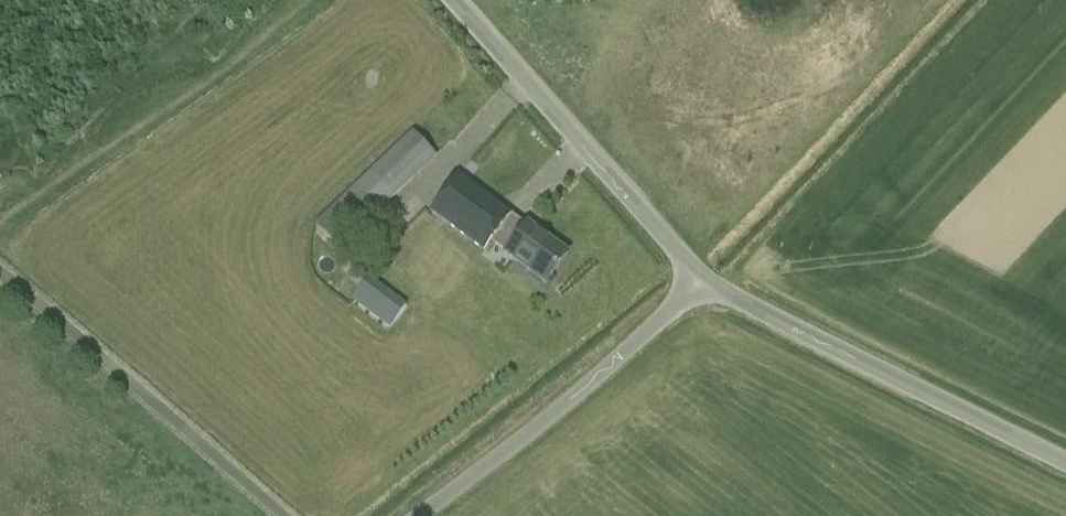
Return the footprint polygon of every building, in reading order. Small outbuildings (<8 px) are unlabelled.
[(412,131),(314,225),(339,252),(437,157),(412,131)] [(491,243),(513,215),(458,174),(428,212),(484,253),(491,243)] [(526,225),(513,215),(491,243),(505,253),(504,254),(514,261),(545,284),(568,254),(527,223),(526,225)] [(367,281),(355,298),(396,328),(408,311),(367,281)]
